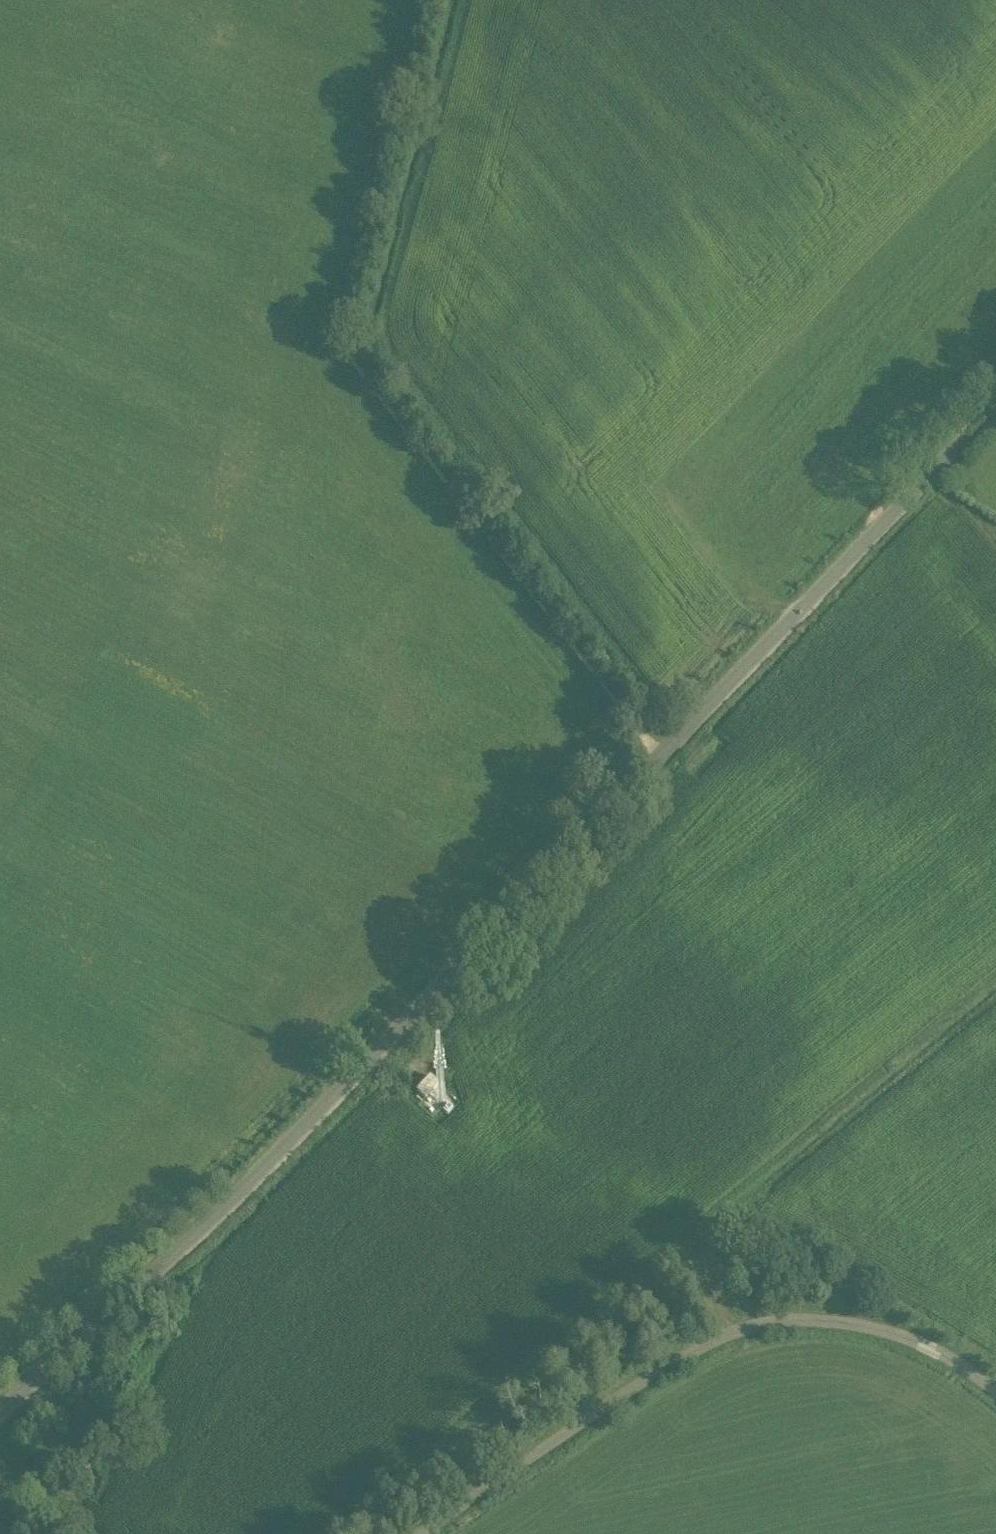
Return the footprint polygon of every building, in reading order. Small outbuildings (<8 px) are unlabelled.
[(431,1076),(417,1091),(425,1099),(440,1084),(431,1076)]
